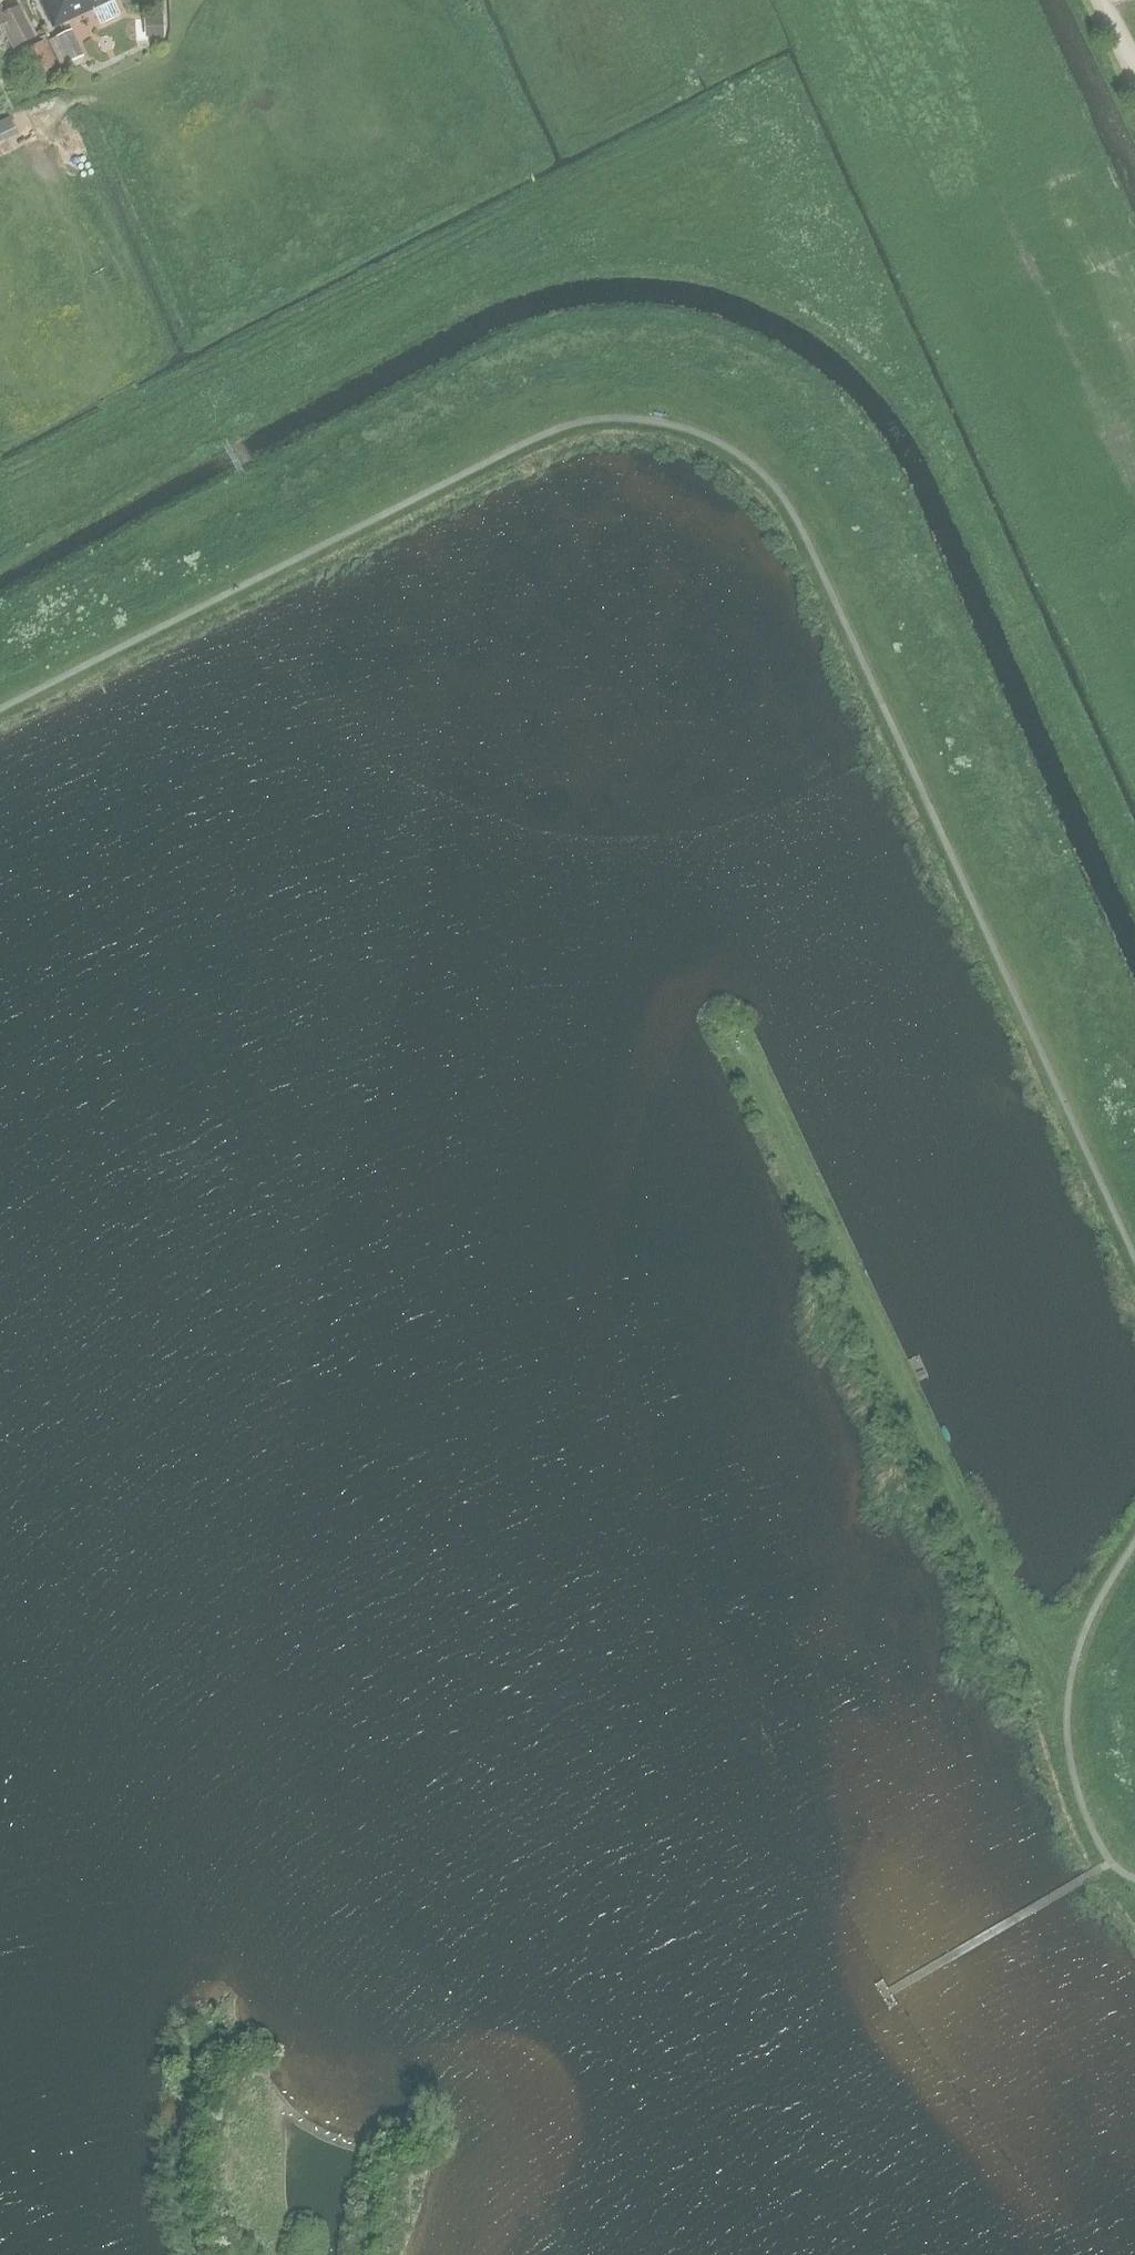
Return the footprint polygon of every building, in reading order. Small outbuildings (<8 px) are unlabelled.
[(55,27),(93,10),(100,26),(121,17),(113,1),(116,0),(43,0),(55,27)] [(5,25),(17,48),(36,38),(20,8),(7,15),(0,2),(0,28),(5,25)] [(164,18),(150,18),(151,38),(165,37),(164,18)] [(72,31),(57,38),(69,64),(84,57),(79,46),(72,31)] [(56,68),(44,42),(27,50),(32,61),(39,76),(56,68)]
